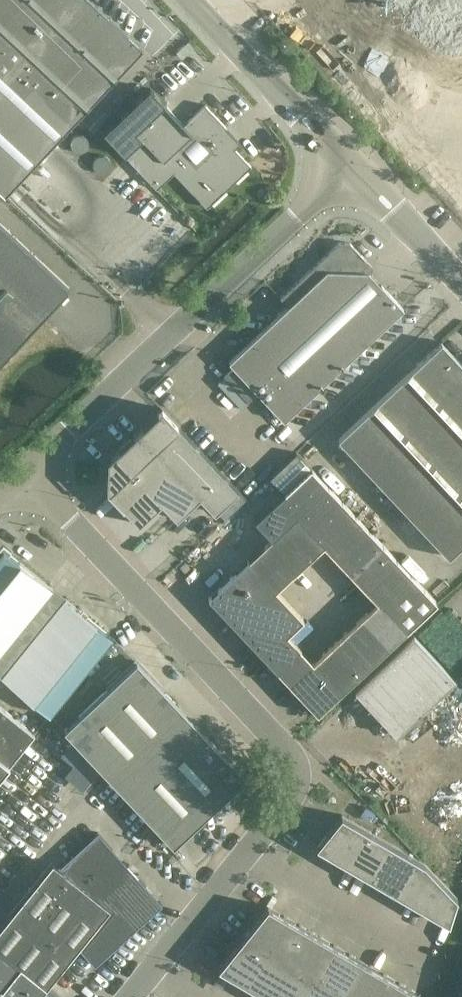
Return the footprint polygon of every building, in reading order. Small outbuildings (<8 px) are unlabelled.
[(4,196),(141,48),(89,0),(0,0),(0,191),(4,196)] [(124,155),(156,189),(174,172),(207,207),(251,165),(235,148),(241,142),(205,104),(184,124),(165,104),(135,132),(142,138),(124,155)] [(72,288),(0,222),(0,363),(72,288)] [(340,241),(280,297),(289,306),(229,362),(234,368),(257,392),(284,421),(405,308),(366,266),(370,262),(352,243),(340,241)] [(461,545),(461,363),(442,342),(338,439),(449,557),(461,545)] [(230,417),(257,392),(234,368),(207,393),(230,417)] [(228,500),(252,478),(175,395),(152,417),(213,484),(228,500)] [(213,484),(152,417),(128,438),(175,489),(190,505),(213,484)] [(323,426),(316,418),(298,435),(304,442),(323,426)] [(117,474),(151,511),(175,489),(128,438),(120,446),(117,474)] [(304,461),(296,451),(278,468),(286,477),(304,461)] [(290,683),(315,710),(318,713),(438,602),(311,466),(255,519),(272,537),(264,543),(293,574),(325,544),(378,601),(290,683)] [(113,636),(10,553),(0,553),(0,673),(50,713),(113,636)] [(249,559),(209,596),(260,651),(258,653),(265,661),(267,659),(278,670),(302,648),(288,633),(304,618),(249,559)] [(354,690),(357,693),(396,734),(455,679),(413,635),(354,690)] [(63,727),(166,838),(173,845),(246,777),(136,660),(63,727)] [(34,732),(0,705),(0,774),(34,732)] [(454,737),(461,746),(461,729),(454,737)] [(316,845),(316,846),(345,862),(365,827),(342,814),(341,813),(316,845)] [(345,862),(370,877),(390,842),(365,827),(345,862)] [(94,964),(161,902),(97,831),(59,866),(52,860),(0,925),(0,996),(61,996),(46,985),(78,945),(94,964)] [(370,877),(394,891),(415,856),(390,842),(370,877)] [(394,891),(419,906),(436,877),(417,858),(415,856),(394,891)] [(457,896),(456,896),(436,877),(419,906),(448,922),(448,923),(457,896)] [(285,915),(268,905),(243,936),(266,949),(285,915)] [(310,930),(285,915),(266,949),(290,964),(310,930)] [(335,944),(310,930),(290,964),(315,978),(335,944)] [(218,967),(246,983),(266,949),(243,936),(218,967)] [(359,958),(335,944),(315,978),(340,993),(359,958)] [(269,996),(271,996),(290,964),(266,949),(246,983),(269,996)] [(359,958),(340,993),(347,996),(371,996),(384,973),(359,958)] [(315,978),(290,964),(271,996),(304,996),(315,978)] [(384,973),(371,996),(404,996),(409,987),(384,973)] [(340,993),(315,978),(304,996),(337,996),(340,993)] [(409,987),(404,996),(425,996),(424,996),(409,987)]
